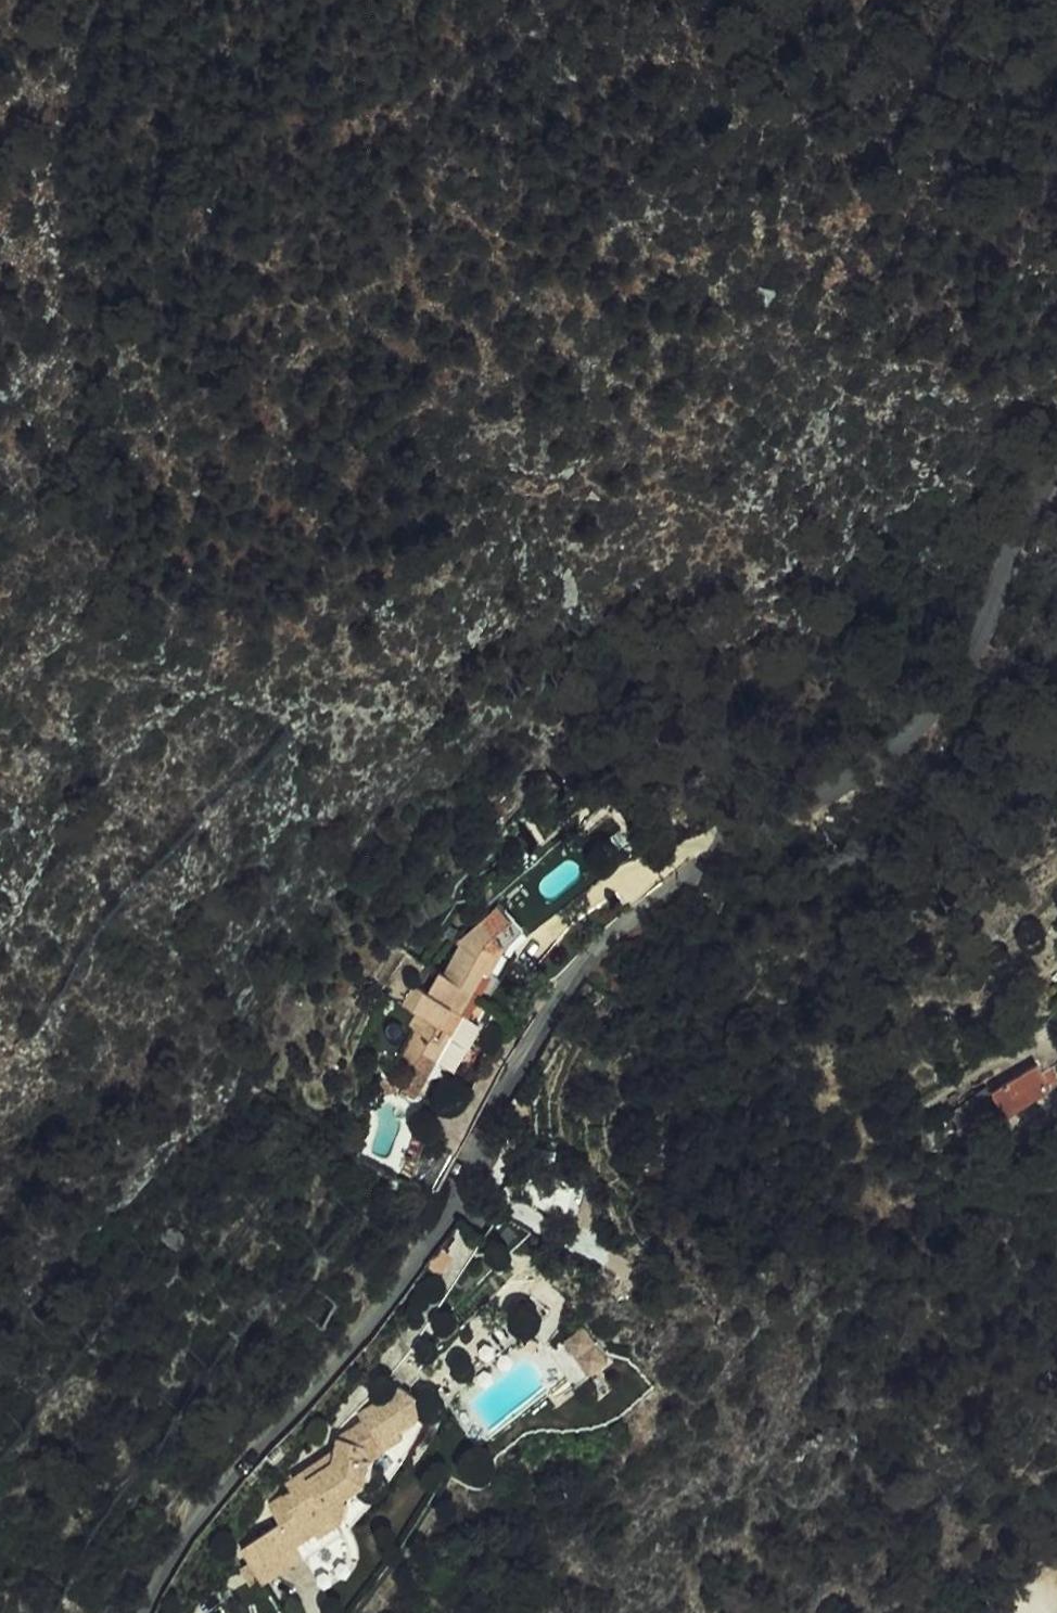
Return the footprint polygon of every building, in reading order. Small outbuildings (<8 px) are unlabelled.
[(478,980),(486,985),(512,943),(507,940),(529,921),(508,897),(501,891),(458,931),(461,933),(444,958),(478,980)] [(384,1039),(407,1052),(417,1036),(430,1044),(440,1029),(434,1024),(442,1012),(448,1016),(459,999),(465,1002),(478,980),(444,958),(437,954),(424,973),(405,961),(393,981),(409,991),(399,1004),(404,1007),(384,1039)] [(426,1081),(486,985),(478,980),(465,1002),(459,999),(448,1016),(442,1012),(434,1024),(440,1029),(430,1044),(417,1036),(407,1052),(426,1064),(419,1076),(426,1081)] [(1043,1080),(1032,1065),(1003,1084),(1015,1100),(1043,1080)] [(541,1358),(563,1386),(598,1359),(575,1332),(541,1358)] [(266,1580),(305,1553),(296,1541),(317,1527),(322,1531),(340,1519),(342,1516),(347,1496),(345,1493),(366,1478),(371,1454),(405,1431),(401,1426),(419,1415),(417,1397),(400,1389),(362,1414),(366,1421),(342,1437),(339,1452),(289,1485),(294,1492),(272,1507),(286,1526),(246,1552),(266,1580)] [(296,1541),(305,1553),(307,1556),(347,1529),(340,1519),(322,1531),(317,1527),(296,1541)]
